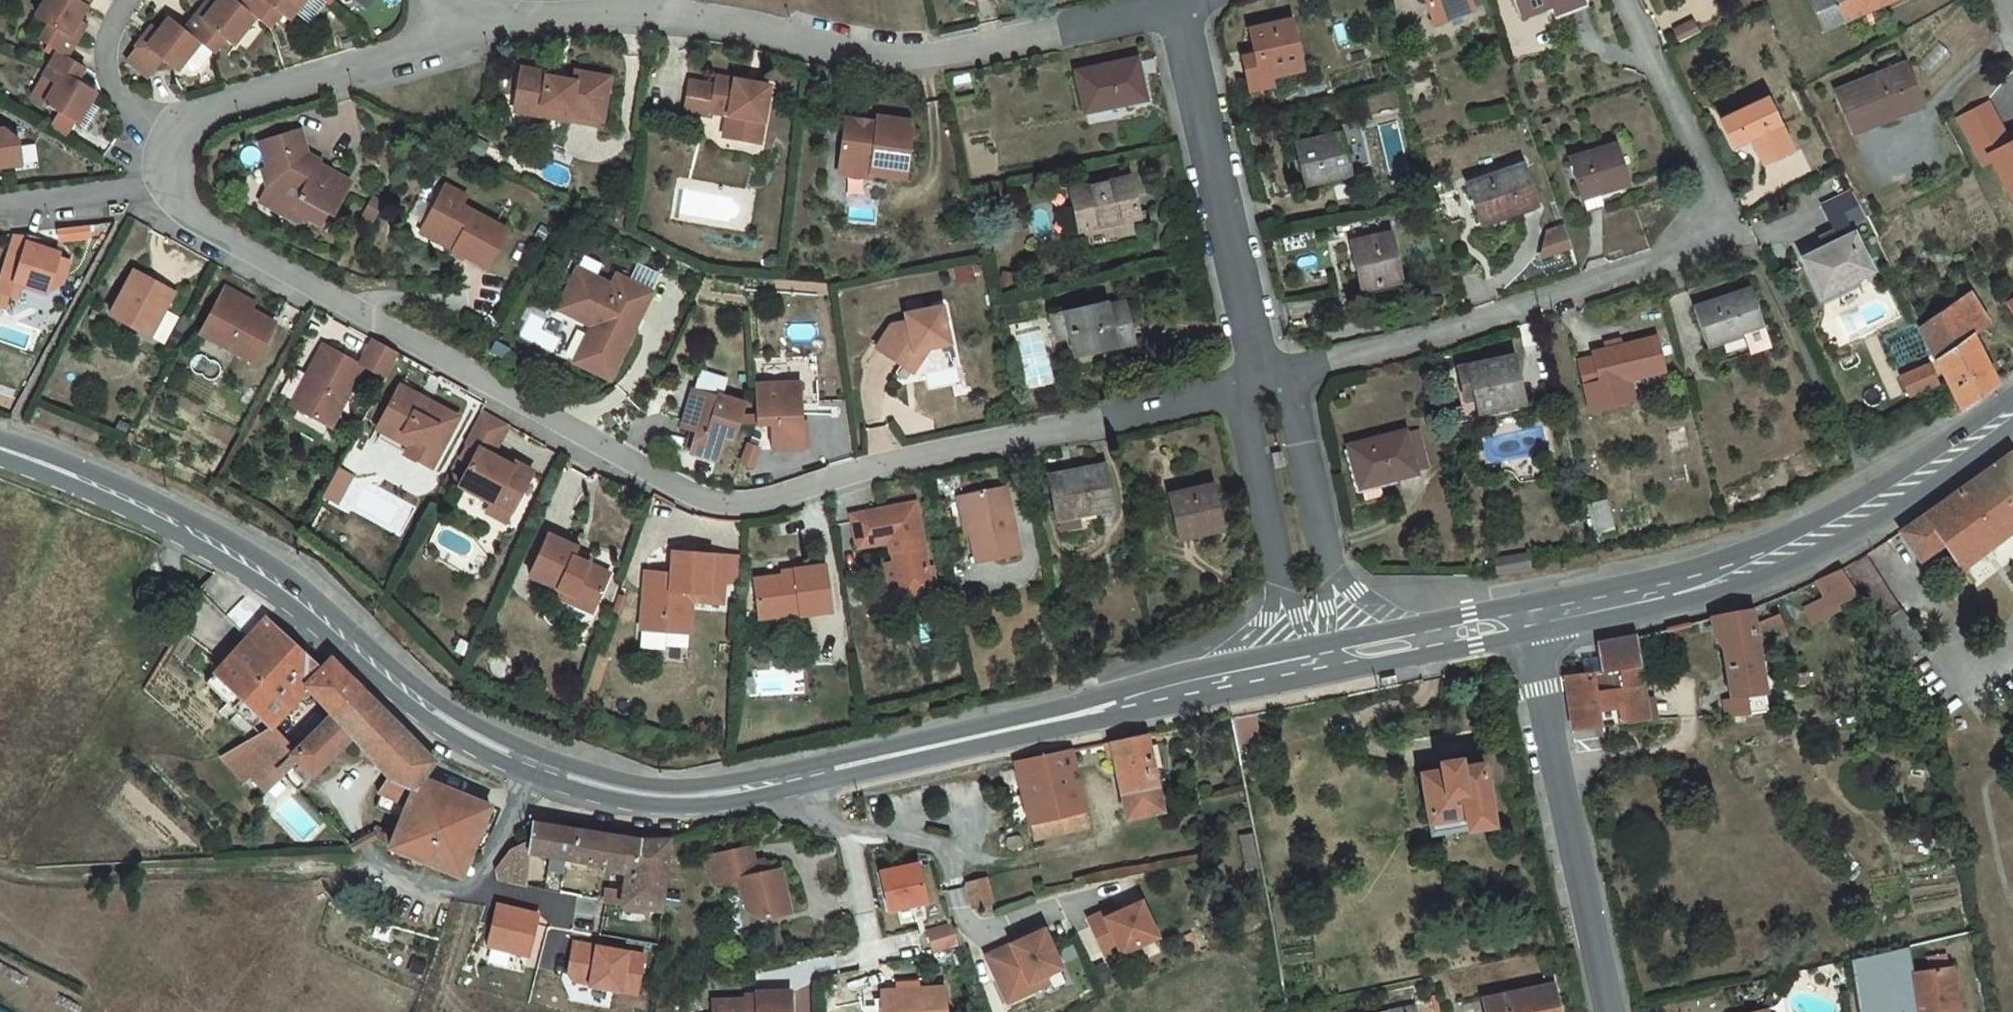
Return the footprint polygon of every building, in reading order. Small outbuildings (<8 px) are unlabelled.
[(37,16),(50,23),(41,39),(60,50),(68,54),(78,37),(82,29),(79,27),(84,19),(79,16),(88,2),(84,0),(46,0),(37,16)] [(186,26),(200,38),(214,49),(225,35),(233,41),(256,12),(241,0),(218,0),(216,1),(215,0),(211,0),(207,6),(204,4),(186,26)] [(241,0),(256,12),(270,22),(281,8),(289,14),(300,0),(241,0)] [(1430,20),(1467,7),(1464,0),(1423,0),(1430,20)] [(1517,12),(1547,2),(1550,11),(1578,0),(1512,0),(1517,12)] [(1821,30),(1822,32),(1843,22),(1841,17),(1874,3),(1876,8),(1894,0),(1807,0),(1821,30)] [(1843,22),(1876,8),(1874,3),(1841,17),(1843,22)] [(186,26),(171,15),(161,28),(157,24),(151,32),(148,30),(127,56),(150,74),(164,56),(177,67),(181,62),(200,38),(186,26)] [(1289,22),(1250,31),(1255,56),(1243,58),(1250,91),(1271,87),(1268,77),(1300,70),(1289,22)] [(1825,38),(1822,32),(1821,30),(1802,39),(1806,46),(1825,38)] [(214,49),(200,38),(181,62),(192,69),(199,68),(214,49)] [(68,54),(60,50),(52,62),(45,75),(58,82),(47,102),(79,121),(97,88),(78,77),(85,64),(80,61),(68,54)] [(1134,55),(1075,68),(1084,106),(1143,93),(1134,55)] [(609,76),(575,70),(574,79),(548,75),(548,71),(522,66),(514,109),(541,113),(543,103),(570,108),(569,112),(602,118),(609,76)] [(1905,66),(1835,96),(1854,135),(1922,104),(1905,66)] [(744,82),(715,77),(714,86),(688,81),(683,113),(709,117),(710,113),(726,116),(736,118),(732,139),(758,144),(768,86),(757,84),(756,89),(744,87),(744,82)] [(1768,100),(1722,120),(1733,145),(1752,137),(1763,162),(1791,150),(1768,100)] [(1996,158),(2012,191),(2012,143),(1990,101),(1960,117),(1984,164),(1996,158)] [(570,108),(543,103),(541,113),(568,118),(569,112),(570,108)] [(58,110),(50,123),(67,134),(75,121),(58,110)] [(736,118),(726,116),(722,138),(732,139),(736,118)] [(913,122),(878,117),(877,122),(854,119),(850,145),(842,144),(839,167),(845,175),(871,179),(871,175),(905,179),(913,122)] [(854,119),(846,118),(842,144),(850,145),(854,119)] [(1336,136),(1296,145),(1306,183),(1348,174),(1346,168),(1365,163),(1354,122),(1333,127),(1333,130),(1336,136)] [(313,168),(307,165),(304,157),(309,156),(307,152),(299,128),(258,142),(266,169),(273,173),(265,188),(263,191),(279,200),(284,216),(296,223),(309,219),(319,224),(327,210),(332,212),(349,181),(316,162),(313,168)] [(22,165),(19,141),(5,130),(0,130),(0,167),(22,165)] [(1584,151),(1566,156),(1582,206),(1597,202),(1592,189),(1627,179),(1615,141),(1601,146),(1600,142),(1583,148),(1584,151)] [(318,158),(307,152),(309,156),(304,157),(307,165),(313,168),(316,162),(318,158)] [(1524,165),(1469,182),(1482,221),(1536,204),(1524,165)] [(266,169),(260,170),(265,188),(273,173),(266,169)] [(1129,175),(1070,188),(1080,227),(1138,214),(1129,175)] [(463,196),(444,186),(422,226),(454,244),(451,250),(484,268),(504,230),(458,205),(463,196)] [(1802,259),(1820,293),(1870,266),(1846,223),(1865,213),(1850,188),(1820,205),(1833,229),(1818,237),(1824,247),(1802,259)] [(279,200),(263,191),(257,201),(284,216),(279,200)] [(1563,221),(1548,227),(1544,252),(1571,242),(1563,221)] [(454,244),(422,226),(418,232),(451,250),(454,244)] [(89,227),(59,230),(60,243),(91,239),(89,227)] [(1392,235),(1354,245),(1366,290),(1404,281),(1392,235)] [(0,276),(0,292),(17,298),(21,285),(47,293),(60,254),(27,243),(20,265),(5,260),(0,276)] [(655,285),(660,273),(640,265),(635,278),(655,285)] [(594,274),(577,266),(574,272),(591,281),(594,274)] [(177,291),(137,270),(114,314),(153,335),(177,291)] [(1451,270),(1427,277),(1430,290),(1455,284),(1451,270)] [(591,281),(574,272),(556,307),(575,317),(576,314),(592,322),(583,338),(587,340),(577,362),(608,378),(633,329),(627,326),(632,315),(638,318),(652,291),(616,273),(611,283),(594,274),(591,281)] [(257,301),(228,285),(224,293),(253,309),(257,301)] [(1691,307),(1709,359),(1766,340),(1748,288),(1691,307)] [(1969,289),(1941,309),(1960,341),(1972,332),(1989,321),(1969,289)] [(253,309),(224,293),(203,333),(256,362),(277,322),(253,309)] [(1102,302),(1047,313),(1052,335),(1068,333),(1072,353),(1129,341),(1121,302),(1103,306),(1102,302)] [(892,324),(877,348),(903,365),(913,350),(929,347),(950,343),(943,306),(915,312),(916,320),(892,324)] [(1944,376),(1954,394),(1960,408),(1996,382),(1972,332),(1960,341),(1941,309),(1920,324),(1944,376)] [(1577,357),(1583,382),(1598,379),(1599,383),(1662,367),(1654,334),(1591,349),(1592,353),(1577,357)] [(402,352),(376,338),(362,363),(366,365),(388,377),(402,352)] [(587,340),(583,338),(573,360),(577,362),(587,340)] [(362,363),(326,343),(310,373),(316,377),(299,408),(333,427),(366,365),(362,363)] [(929,347),(913,350),(903,365),(912,372),(929,347)] [(1460,362),(1467,394),(1478,391),(1481,407),(1525,397),(1515,351),(1460,362)] [(1925,366),(1903,376),(1910,392),(1932,380),(1925,366)] [(316,377),(310,373),(293,405),(299,408),(316,377)] [(799,384),(753,385),(754,414),(754,423),(769,423),(769,450),(801,449),(800,414),(797,414),(796,404),(800,404),(799,384)] [(422,396),(402,385),(378,428),(384,431),(388,424),(416,439),(407,454),(433,468),(461,417),(433,401),(431,405),(420,399),(422,396)] [(743,405),(691,389),(679,428),(692,432),(686,451),(716,460),(722,441),(731,444),(737,424),(740,414),(743,405)] [(510,424),(484,410),(467,442),(480,449),(460,485),(493,503),(495,500),(513,510),(534,471),(516,461),(514,466),(494,455),(510,424)] [(754,414),(740,414),(737,424),(754,423),(754,414)] [(1415,421),(1347,439),(1359,478),(1426,461),(1415,421)] [(416,439),(388,424),(384,431),(380,439),(407,454),(416,439)] [(1286,450),(1275,453),(1279,464),(1289,461),(1286,450)] [(1895,526),(1913,553),(1935,538),(1951,565),(2012,524),(2012,461),(2007,452),(1985,466),(1944,493),(1895,526)] [(1104,467),(1053,481),(1064,522),(1115,508),(1104,467)] [(1007,485),(964,494),(978,561),(1021,552),(1007,485)] [(1214,485),(1168,497),(1179,539),(1225,528),(1214,485)] [(513,510),(495,500),(493,503),(489,511),(507,521),(513,510)] [(917,501),(854,514),(860,546),(892,540),(893,549),(895,549),(898,562),(905,566),(907,574),(902,581),(904,594),(935,588),(917,501)] [(580,547),(552,533),(533,574),(561,587),(558,594),(574,602),(578,595),(599,604),(613,572),(592,563),(576,556),(579,550),(580,547)] [(595,558),(579,550),(576,556),(592,563),(595,558)] [(728,554),(675,550),(673,572),(647,570),(644,616),(669,618),(668,631),(691,632),(694,599),(724,601),(728,554)] [(1869,554),(1854,563),(1873,596),(1888,587),(1869,554)] [(798,573),(757,580),(763,618),(780,615),(804,611),(804,614),(835,609),(828,564),(797,568),(798,573)] [(1847,570),(1822,584),(1840,611),(1882,680),(1910,661),(1885,621),(1881,623),(1847,570)] [(1815,587),(1790,598),(1808,629),(1840,611),(1822,584),(1815,587)] [(599,604),(578,595),(574,602),(595,611),(599,604)] [(230,621),(202,597),(186,615),(213,639),(235,659),(251,640),(230,621)] [(804,611),(780,615),(781,624),(805,620),(804,614),(804,611)] [(669,618),(644,616),(643,629),(668,631),(669,618)] [(1767,641),(1787,635),(1782,617),(1762,622),(1767,641)] [(1730,619),(1696,626),(1710,713),(1747,708),(1737,657),(1765,653),(1762,632),(1734,637),(1730,619)] [(307,691),(251,640),(235,659),(200,701),(252,744),(260,750),(292,714),(319,739),(350,705),(321,674),(307,691)] [(1614,644),(1571,653),(1573,664),(1561,665),(1563,680),(1549,682),(1557,733),(1626,724),(1622,696),(1614,644)] [(1641,693),(1622,696),(1626,724),(1646,722),(1641,693)] [(252,744),(200,701),(191,712),(243,754),(252,744)] [(350,705),(319,739),(336,756),(376,797),(363,817),(386,831),(369,864),(409,880),(440,811),(412,798),(421,781),(407,765),(394,752),(368,723),(350,705)] [(319,739),(288,773),(306,790),(336,756),(319,739)] [(306,790),(288,773),(260,750),(252,744),(243,754),(239,758),(283,794),(294,803),(306,790)] [(1124,749),(1089,758),(1108,840),(1143,832),(1124,749)] [(1401,775),(1409,809),(1440,802),(1444,818),(1477,811),(1464,759),(1438,766),(1435,756),(1421,758),(1425,770),(1401,775)] [(239,758),(215,780),(244,804),(252,794),(270,810),(283,794),(239,758)] [(1048,767),(984,783),(996,844),(1061,830),(1048,767)] [(1413,825),(1444,818),(1440,802),(1409,809),(1413,825)] [(478,827),(440,811),(409,880),(448,893),(478,827)] [(1061,830),(996,844),(1000,864),(1065,850),(1061,830)] [(516,861),(513,873),(554,881),(560,851),(519,844),(516,861)] [(611,899),(619,862),(597,858),(560,851),(554,881),(590,888),(588,895),(611,899)] [(647,935),(658,859),(619,862),(611,899),(609,916),(607,929),(647,935)] [(495,871),(474,897),(508,906),(513,873),(516,861),(495,871)] [(738,868),(696,876),(703,906),(718,903),(720,921),(734,924),(737,932),(737,936),(741,939),(746,941),(752,941),(775,937),(765,890),(742,895),(738,868)] [(904,891),(866,900),(874,938),(912,929),(904,891)] [(973,907),(954,910),(959,931),(978,928),(973,907)] [(609,916),(592,912),(590,925),(607,929),(609,916)] [(1089,936),(1074,943),(1091,979),(1105,973),(1107,977),(1143,959),(1126,925),(1092,942),(1089,936)] [(938,952),(914,958),(919,977),(943,971),(938,952)] [(984,1006),(994,1001),(999,1011),(1019,1011),(1017,1008),(1032,1000),(1048,992),(1030,955),(973,982),(984,1006)] [(1449,997),(1541,978),(1536,955),(1444,974),(1449,997)] [(582,981),(552,977),(550,994),(579,998),(582,981)] [(1869,1011),(1954,1011),(1950,988),(1867,1000),(1869,1011)] [(1483,1010),(1484,1011),(1557,1011),(1553,995),(1483,1010)] [(1036,1008),(1032,1000),(1017,1008),(1019,1011),(1029,1011),(1036,1008)] [(987,1011),(999,1011),(994,1001),(984,1006),(987,1011)]
